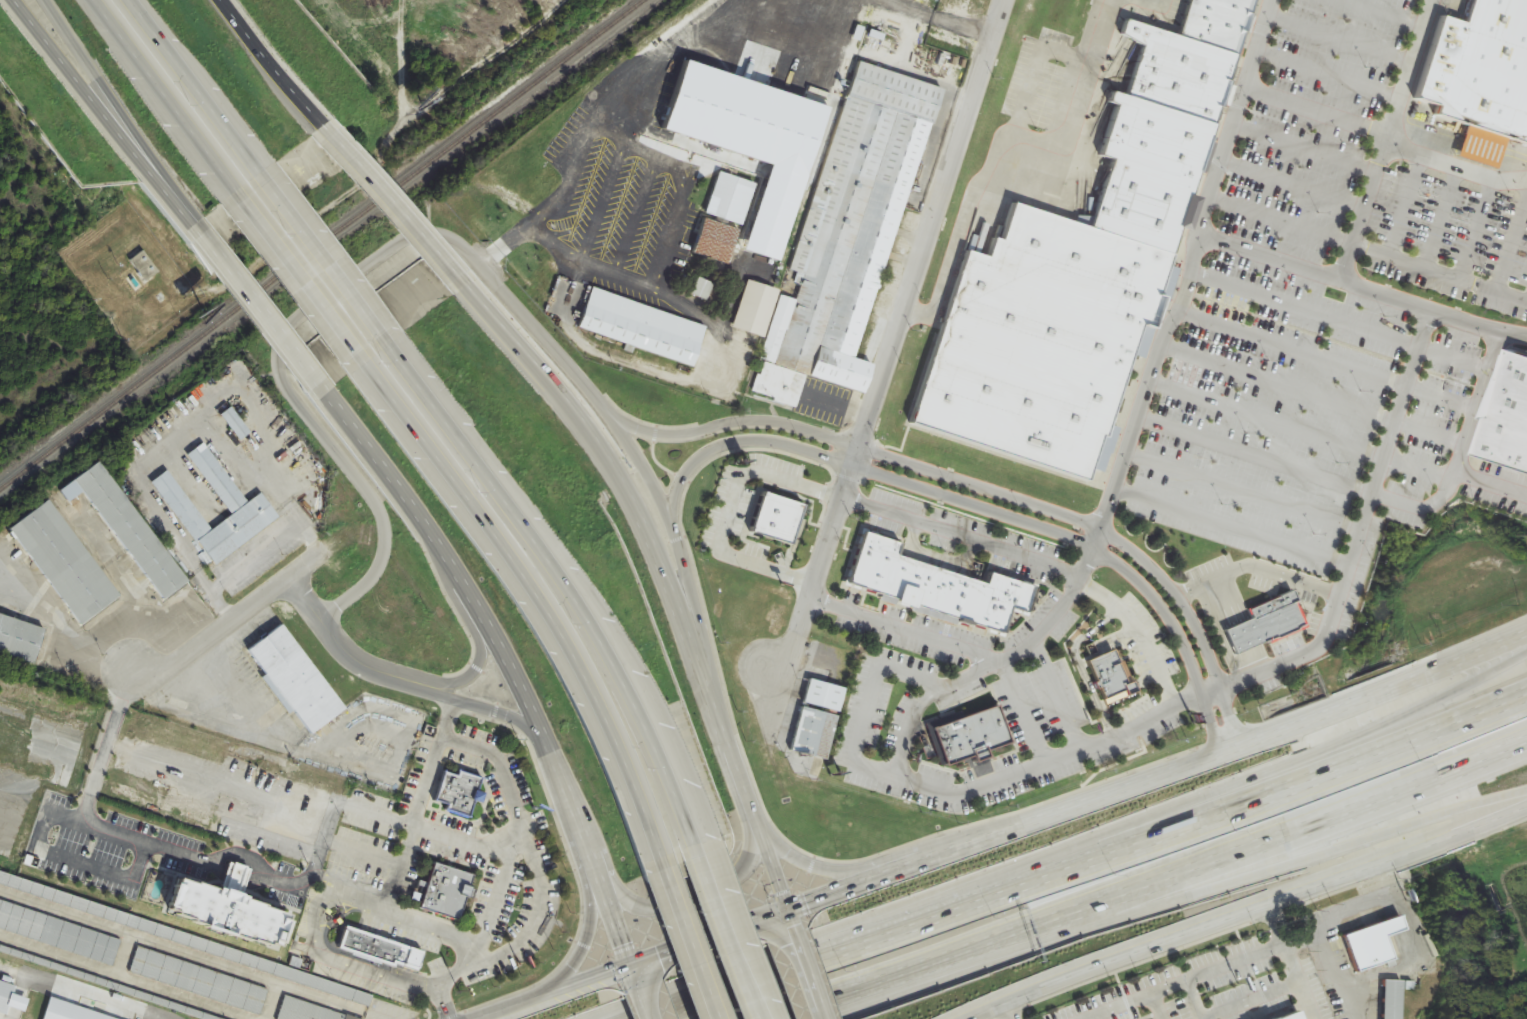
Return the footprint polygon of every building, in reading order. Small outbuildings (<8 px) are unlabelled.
[(1185,48),(1241,67),(1263,0),(1201,0),(1185,48)] [(1465,25),(1474,0),(1526,0),(1526,144),(1440,115),(1444,104),(1416,95),(1442,17),(1465,25)] [(1134,32),(1130,43),(1150,56),(1133,109),(1225,140),(1246,69),(1241,67),(1185,48),(1134,32)] [(861,360),(938,85),(854,61),(794,273),(799,274),(797,283),(801,285),(796,299),(778,294),(780,289),(747,280),(734,328),(766,338),(760,362),(866,392),(874,364),(861,360)] [(1225,140),(1204,201),(1121,174),(1110,170),(1127,120),(1116,117),(1120,105),(1133,109),(1225,140)] [(694,254),(730,265),(755,184),(719,172),(694,254)] [(1121,174),(1097,247),(1180,274),(1204,201),(1121,174)] [(1180,274),(1097,247),(1026,223),(1014,260),(1005,257),(998,276),(978,270),(920,441),(1097,502),(1152,341),(1160,343),(1169,314),(1168,313),(1180,274)] [(146,283),(160,273),(144,251),(130,261),(146,283)] [(708,326),(593,289),(579,330),(695,367),(708,326)] [(1474,452),(1526,468),(1526,349),(1510,343),(1474,452)] [(251,433),(233,407),(222,415),(241,441),(251,433)] [(154,481),(213,566),(281,519),(262,493),(248,503),(206,442),(190,453),(233,516),(212,530),(170,470),(154,481)] [(60,490),(69,503),(87,490),(163,601),(188,584),(103,461),(60,490)] [(121,598),(52,500),(12,528),(81,626),(121,598)] [(862,530),(846,580),(894,594),(896,600),(911,603),(910,610),(955,625),(960,615),(999,630),(1009,605),(1024,608),(1032,584),(988,571),(984,581),(896,553),(899,540),(862,530)] [(1311,629),(1298,592),(1252,608),(1256,619),(1229,628),(1237,654),(1311,629)] [(0,614),(0,652),(36,663),(47,628),(0,614)] [(346,709),(284,625),(247,652),(310,737),(346,709)] [(1111,651),(1085,660),(1107,706),(1126,696),(1124,691),(1134,688),(1123,660),(1117,662),(1111,651)] [(847,689),(811,679),(805,704),(841,713),(847,689)] [(929,726),(944,761),(1007,738),(995,704),(929,726)] [(793,751),(828,760),(839,716),(803,707),(793,751)] [(457,767),(457,776),(445,772),(434,800),(444,803),(444,810),(471,819),(481,775),(457,767)] [(432,862),(420,906),(457,916),(472,876),(432,862)] [(201,917),(188,913),(190,910),(172,905),(174,899),(164,896),(171,875),(176,871),(191,876),(193,875),(212,881),(258,896),(258,899),(281,906),(286,911),(277,934),(267,931),(265,937),(230,926),(228,927),(201,917)] [(114,965),(122,939),(0,901),(0,930),(114,965)] [(1341,931),(1354,969),(1391,956),(1385,937),(1406,930),(1399,911),(1341,931)] [(346,927),(340,943),(391,960),(392,955),(419,961),(421,950),(346,927)] [(262,1012),(269,986),(137,950),(130,976),(262,1012)] [(8,1015),(17,985),(0,980),(0,1012),(8,1015)] [(1416,990),(1416,982),(1385,981),(1384,1018),(1404,1018),(1405,990),(1416,990)] [(285,998),(279,1018),(362,1018),(285,998)] [(50,999),(44,1018),(118,1018),(50,999)] [(1296,1006),(1262,1018),(1301,1018),(1296,1006)]
